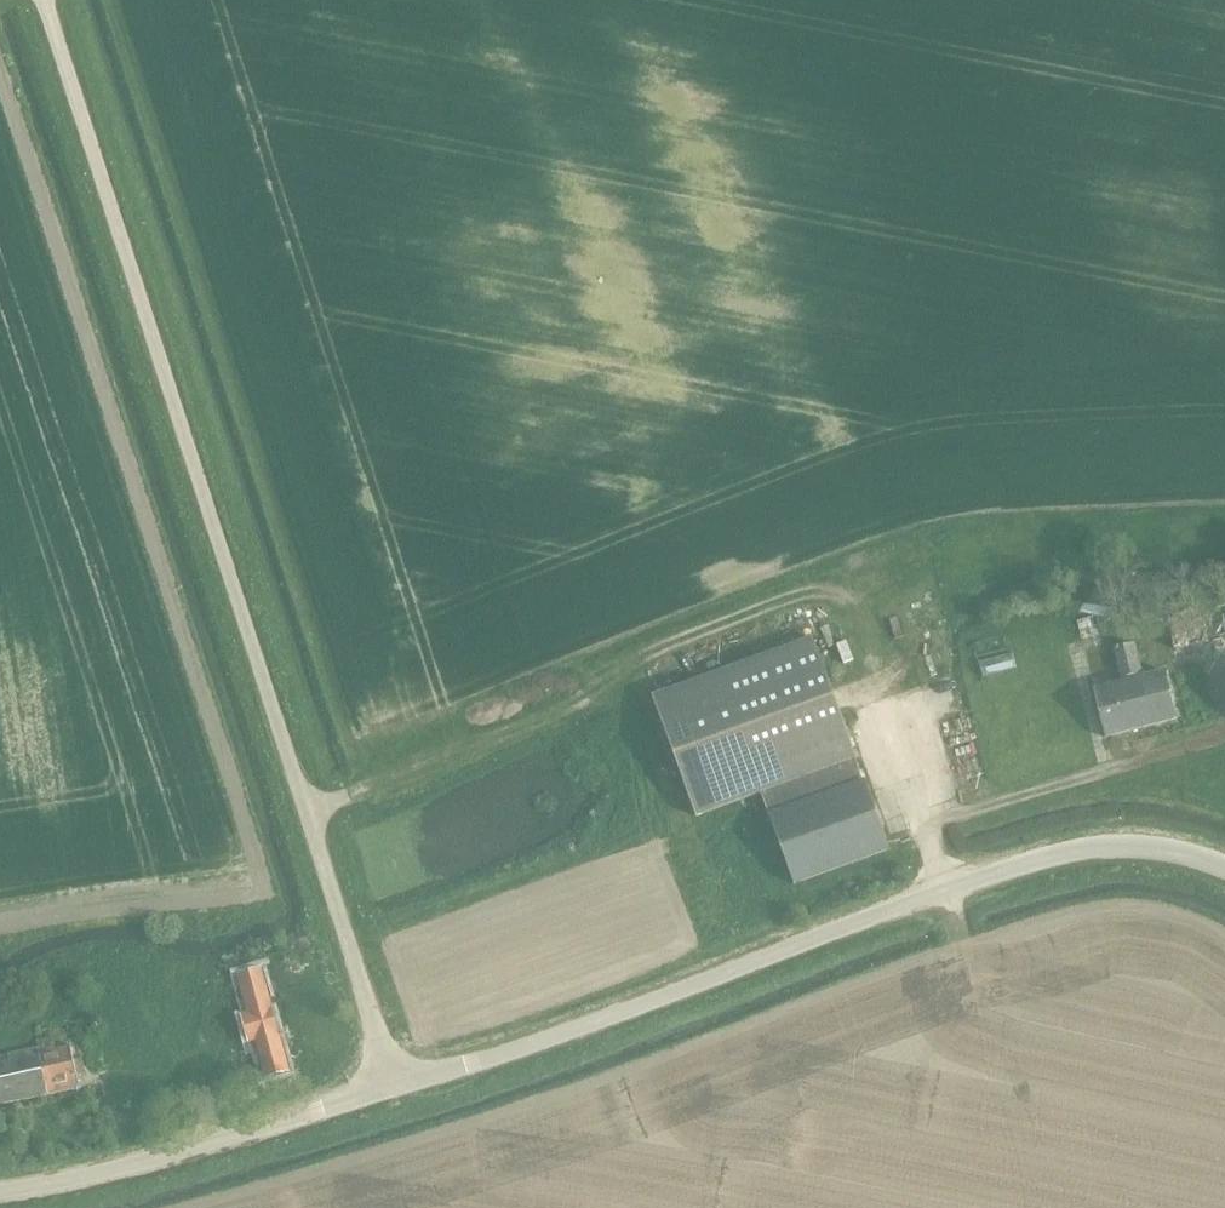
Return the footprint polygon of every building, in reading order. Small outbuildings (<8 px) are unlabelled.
[(1224,640),(1224,606),(1169,617),(1175,649),(1224,640)] [(795,885),(891,850),(866,781),(863,782),(855,759),(857,758),(814,639),(653,697),(696,817),(761,793),(795,885)] [(1095,689),(1106,737),(1177,719),(1164,671),(1144,676),(1135,643),(1114,648),(1122,681),(1095,689)] [(262,969),(238,976),(249,1013),(242,1015),(249,1043),(256,1041),(266,1078),(290,1072),(262,969)] [(0,1058),(0,1104),(29,1099),(81,1089),(71,1046),(55,1049),(53,1039),(38,1042),(39,1049),(0,1058)]
